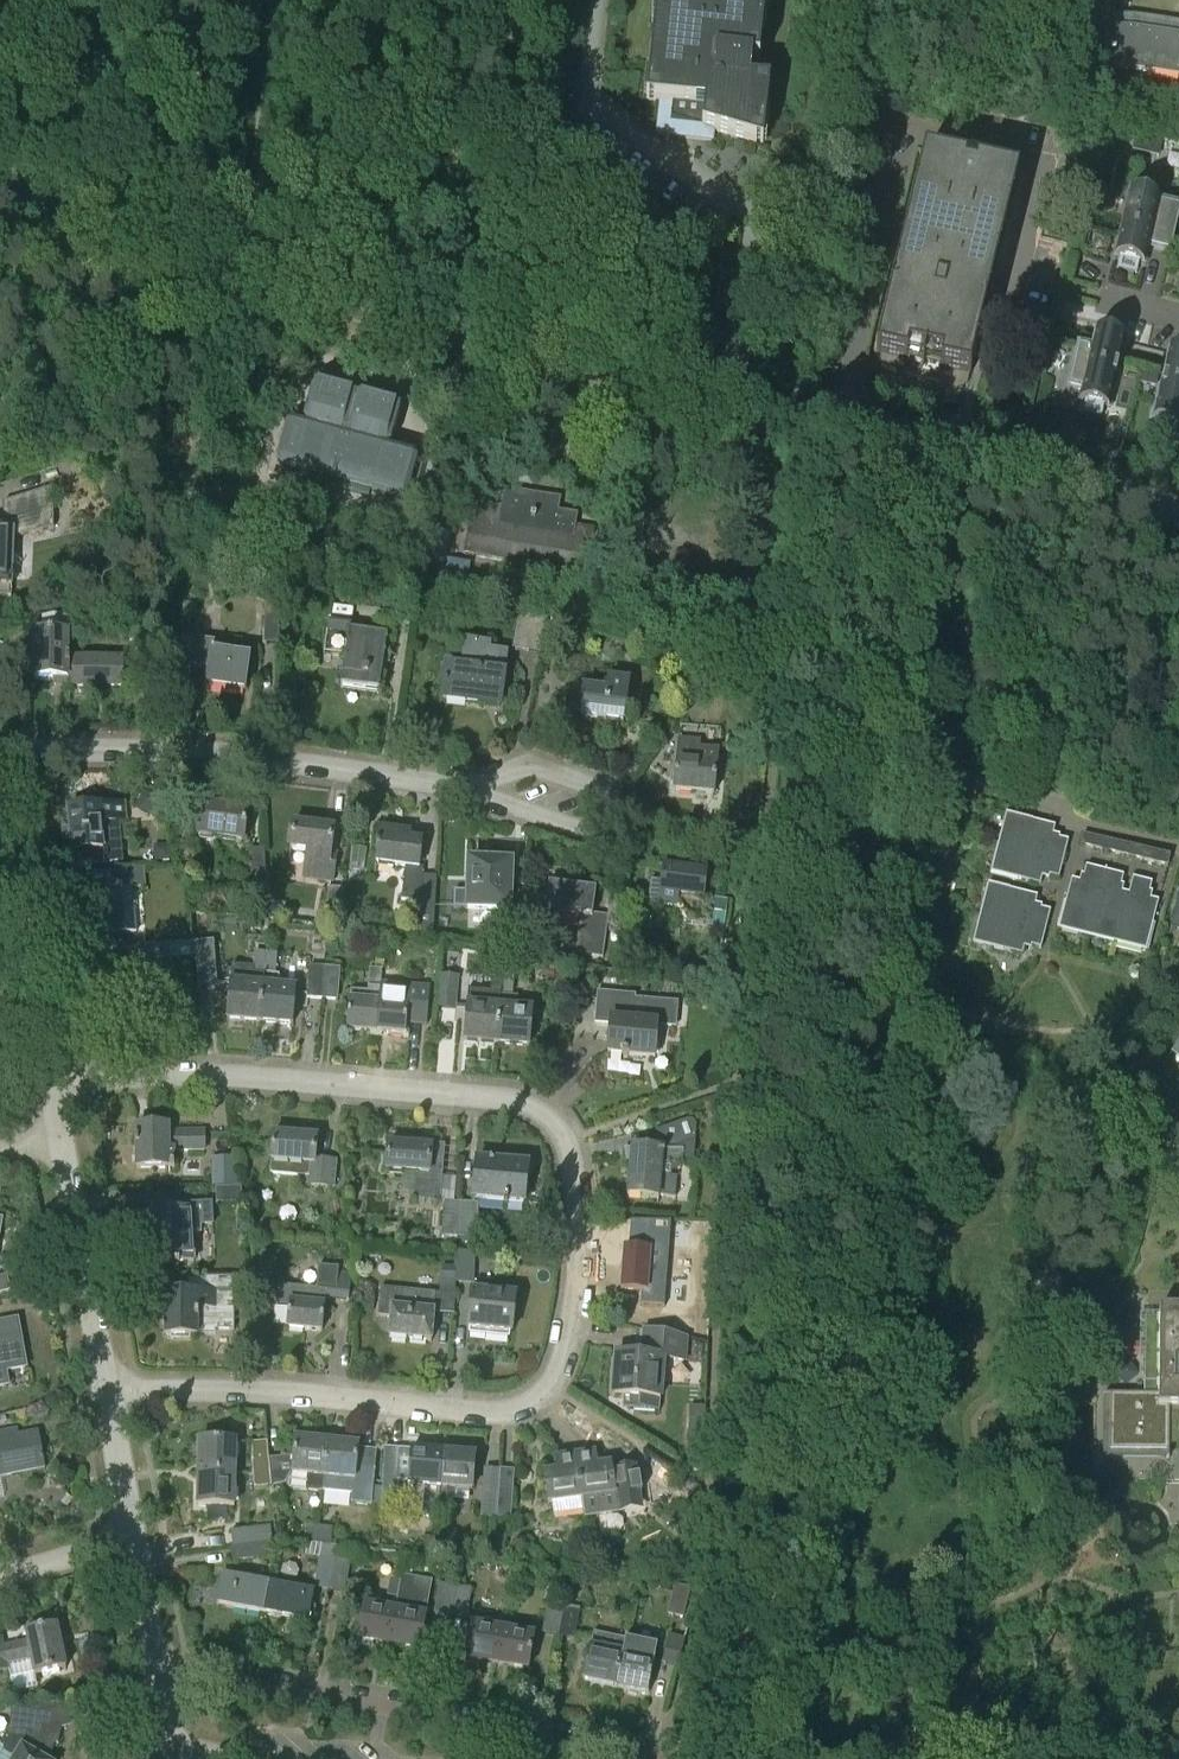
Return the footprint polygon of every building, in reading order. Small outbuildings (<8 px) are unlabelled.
[(763,145),(770,86),(757,85),(766,0),(657,0),(646,100),(672,103),(671,118),(675,120),(763,145)] [(1110,24),(1178,35),(1178,0),(1113,0),(1110,24)] [(1010,212),(1000,210),(1005,192),(1014,195),(1019,177),(976,167),(970,191),(961,189),(967,164),(925,154),(920,172),(930,174),(926,191),(916,189),(909,219),(919,222),(914,239),(904,237),(897,267),(907,270),(902,287),(893,285),(876,351),(907,358),(909,350),(942,358),(940,366),(970,374),(987,308),(977,306),(981,288),(991,291),(998,260),(989,258),(993,240),(1003,243),(1010,212)] [(1131,197),(1116,256),(1114,255),(1114,256),(1145,264),(1145,263),(1144,262),(1148,245),(1171,251),(1178,217),(1178,208),(1149,201),(1150,197),(1141,195),(1140,199),(1129,196),(1129,197),(1131,197)] [(1079,400),(1110,408),(1110,407),(1109,407),(1124,344),(1125,344),(1126,343),(1115,341),(1116,337),(1106,335),(1105,338),(1095,336),(1095,337),(1096,337),(1093,351),(1079,347),(1070,383),(1084,386),(1081,399),(1080,399),(1079,400)] [(1178,425),(1178,356),(1169,354),(1168,355),(1170,355),(1155,418),(1153,418),(1153,419),(1178,425)] [(340,489),(369,498),(370,492),(402,501),(408,498),(418,462),(415,457),(386,449),(391,446),(401,410),(398,405),(363,396),(357,399),(354,393),(319,383),(313,386),(304,421),(306,427),(292,423),(286,426),(277,461),(280,467),(297,472),(295,477),(325,485),(327,480),(341,484),(340,489)] [(43,486),(58,486),(58,471),(43,471),(43,486)] [(594,531),(576,528),(578,516),(558,513),(560,500),(484,487),(480,511),(473,509),(465,554),(586,575),(594,531)] [(11,598),(14,534),(34,535),(36,497),(4,496),(3,532),(0,531),(0,597),(11,598)] [(315,571),(314,581),(327,583),(329,574),(315,571)] [(264,644),(278,644),(279,598),(264,597),(264,644)] [(34,681),(66,682),(67,682),(67,660),(68,660),(68,623),(42,623),(42,636),(34,636),(34,681)] [(341,688),(379,693),(383,664),(390,665),(391,655),(385,654),(387,636),(350,631),(351,627),(328,624),(323,655),(345,659),(341,688)] [(182,664),(210,668),(207,687),(245,691),(250,658),(213,653),(214,644),(185,640),(182,664)] [(466,643),(463,671),(447,669),(442,700),(499,708),(503,676),(502,676),(506,648),(466,643)] [(67,682),(66,682),(66,687),(123,687),(123,661),(68,660),(67,660),(67,682)] [(584,689),(580,718),(622,723),(628,682),(607,679),(605,692),(584,689)] [(674,791),(714,795),(719,752),(700,750),(701,742),(679,740),(674,791)] [(70,833),(63,834),(65,856),(72,856),(73,870),(125,867),(121,822),(128,822),(126,804),(68,810),(70,833)] [(196,836),(243,843),(247,812),(200,806),(196,836)] [(1006,815),(998,844),(1063,861),(1068,842),(1059,840),(1060,837),(1053,835),(1055,827),(1006,815)] [(302,879),(332,883),(336,854),(330,853),(334,829),(293,823),(289,849),(306,851),(302,879)] [(417,933),(432,934),(434,897),(436,877),(422,876),(422,868),(419,867),(422,843),(409,841),(410,834),(380,830),(375,863),(405,867),(401,900),(419,903),(417,933)] [(1080,845),(1109,853),(1112,842),(1083,834),(1080,845)] [(1109,853),(1137,860),(1140,849),(1112,842),(1109,853)] [(172,860),(171,844),(155,845),(157,861),(172,860)] [(1063,861),(998,844),(991,873),(1040,886),(1042,878),(1049,880),(1049,877),(1058,879),(1063,861)] [(1140,849),(1137,860),(1167,868),(1170,857),(1140,849)] [(247,850),(248,877),(264,876),(263,850),(247,850)] [(506,916),(522,917),(523,893),(509,893),(511,863),(469,862),(467,891),(453,890),(453,908),(507,910),(506,916)] [(689,925),(723,930),(727,902),(703,899),(706,873),(664,867),(658,906),(675,909),(689,925)] [(1059,929),(1088,937),(1104,872),(1086,867),(1083,876),(1081,876),(1079,882),(1071,880),(1059,929)] [(115,889),(90,891),(94,937),(96,937),(96,943),(123,941),(122,935),(123,935),(121,905),(123,905),(126,904),(129,903),(131,900),(132,898),(132,897),(132,894),(132,892),(131,890),(130,888),(144,887),(142,868),(113,870),(115,889)] [(1088,937),(1116,944),(1128,895),(1122,893),(1124,887),(1121,886),(1123,877),(1104,872),(1088,937)] [(1128,895),(1116,944),(1146,952),(1158,902),(1150,901),(1152,894),(1149,893),(1152,884),(1132,879),(1128,895)] [(576,954),(602,957),(608,916),(592,914),(595,891),(548,885),(545,911),(581,916),(576,954)] [(988,885),(980,915),(1045,931),(1050,912),(1041,910),(1042,907),(1035,905),(1037,898),(988,885)] [(325,925),(340,926),(344,889),(329,888),(325,925)] [(1178,930),(1178,896),(1171,928),(1178,930)] [(271,917),(285,920),(287,905),(273,903),(271,917)] [(343,911),(342,925),(358,927),(359,912),(343,911)] [(1045,931),(980,915),(973,944),(1022,956),(1024,948),(1031,950),(1032,947),(1041,950),(1045,931)] [(216,983),(213,942),(194,944),(198,985),(216,983)] [(168,944),(141,946),(141,961),(169,960),(168,944)] [(252,970),(252,975),(263,976),(265,954),(254,953),(252,970)] [(262,988),(259,1022),(292,1025),(295,991),(278,989),(279,976),(274,976),(276,955),(265,954),(263,976),(262,988)] [(140,1016),(158,1014),(156,991),(152,991),(151,976),(170,975),(169,960),(140,961),(142,978),(105,981),(109,1023),(141,1020),(140,1016)] [(306,998),(321,999),(324,968),(309,967),(306,998)] [(231,968),(226,1020),(259,1022),(262,988),(263,976),(252,975),(252,970),(231,968)] [(324,968),(321,999),(337,1000),(339,969),(324,968)] [(350,991),(346,1030),(376,1033),(381,970),(369,969),(367,992),(350,991)] [(381,970),(376,1033),(405,1035),(405,1027),(427,1028),(429,988),(409,986),(408,996),(391,994),(393,971),(381,970)] [(459,982),(440,980),(436,1009),(456,1011),(459,982)] [(643,997),(604,993),(602,1022),(609,1023),(607,1054),(654,1058),(657,1027),(683,1029),(685,1006),(642,1002),(643,997)] [(463,1040),(496,1043),(499,1008),(466,1005),(463,1040)] [(499,1008),(496,1043),(529,1046),(532,1011),(499,1008)] [(672,1151),(662,1150),(662,1149),(632,1147),(623,1148),(626,1161),(630,1162),(627,1196),(658,1198),(659,1196),(675,1198),(677,1177),(660,1176),(661,1165),(693,1168),(696,1127),(696,1126),(695,1124),(695,1123),(693,1122),(692,1121),(691,1121),(689,1121),(688,1121),(655,1131),(655,1133),(665,1130),(672,1151)] [(135,1127),(136,1169),(174,1168),(174,1151),(204,1151),(204,1131),(169,1132),(169,1127),(135,1127)] [(273,1134),(270,1171),(307,1175),(306,1186),(333,1189),(335,1161),(314,1159),(316,1138),(273,1134)] [(415,1174),(413,1200),(439,1203),(444,1146),(426,1145),(426,1147),(388,1144),(386,1171),(415,1174)] [(209,1160),(208,1186),(233,1186),(233,1160),(209,1160)] [(473,1199),(524,1204),(527,1165),(477,1161),(473,1199)] [(215,1188),(216,1213),(245,1212),(240,1188),(215,1188)] [(444,1202),(441,1236),(445,1237),(445,1242),(457,1243),(458,1237),(457,1237),(458,1204),(444,1202)] [(458,1204),(457,1237),(472,1238),(473,1204),(458,1204)] [(166,1255),(167,1265),(193,1264),(191,1235),(201,1235),(201,1227),(213,1227),(212,1205),(198,1206),(179,1206),(179,1211),(149,1213),(151,1255),(166,1255)] [(645,1237),(644,1250),(624,1248),(621,1289),(647,1292),(650,1251),(663,1252),(664,1239),(645,1237)] [(455,1253),(455,1269),(455,1283),(474,1283),(475,1253),(455,1253)] [(350,1277),(337,1275),(338,1265),(319,1263),(316,1291),(278,1287),(276,1307),(288,1308),(286,1329),(321,1333),(325,1299),(348,1301),(350,1277)] [(455,1283),(455,1269),(440,1269),(439,1295),(380,1289),(378,1317),(390,1318),(388,1339),(431,1342),(433,1314),(454,1315),(455,1283)] [(10,1292),(6,1277),(0,1278),(0,1295),(10,1292)] [(233,1330),(233,1279),(205,1279),(204,1294),(165,1293),(165,1337),(197,1337),(197,1335),(214,1335),(214,1330),(233,1330)] [(490,1293),(491,1283),(478,1281),(477,1292),(472,1291),(468,1329),(470,1330),(470,1334),(486,1336),(486,1331),(511,1334),(515,1296),(490,1293)] [(1103,1397),(1110,1397),(1109,1452),(1166,1452),(1166,1459),(1168,1459),(1169,1439),(1173,1439),(1177,1437),(1178,1436),(1178,1310),(1159,1310),(1158,1396),(1103,1395),(1103,1397)] [(9,1389),(6,1372),(26,1368),(17,1321),(0,1324),(0,1390),(9,1389)] [(616,1354),(613,1396),(634,1398),(634,1411),(660,1413),(663,1360),(684,1362),(686,1338),(644,1329),(642,1357),(616,1354)] [(1139,1344),(1126,1344),(1126,1356),(1139,1356),(1139,1344)] [(692,1405),(691,1424),(705,1425),(705,1406),(692,1405)] [(704,1447),(705,1425),(691,1424),(690,1447),(704,1447)] [(43,1469),(43,1470),(44,1469),(37,1433),(17,1437),(17,1441),(10,1442),(8,1432),(0,1433),(0,1477),(43,1469)] [(293,1457),(268,1460),(270,1474),(271,1487),(285,1486),(290,1488),(322,1492),(324,1478),(327,1442),(295,1439),(293,1457)] [(198,1442),(197,1474),(234,1475),(235,1443),(198,1442)] [(251,1462),(253,1475),(270,1474),(268,1460),(266,1442),(252,1444),(251,1462)] [(324,1478),(322,1492),(352,1495),(351,1504),(371,1506),(381,1506),(381,1489),(373,1489),(375,1471),(356,1469),(358,1445),(327,1442),(324,1478)] [(424,1518),(439,1519),(443,1453),(400,1450),(397,1480),(408,1481),(408,1485),(427,1487),(424,1518)] [(443,1453),(439,1519),(453,1520),(455,1489),(472,1490),(475,1456),(443,1453)] [(595,1454),(575,1457),(583,1510),(613,1506),(611,1495),(615,1495),(611,1465),(597,1467),(595,1454)] [(583,1510),(575,1457),(555,1459),(557,1473),(544,1475),(548,1504),(552,1503),(553,1514),(583,1510)] [(234,1475),(197,1474),(196,1507),(234,1508),(234,1475)] [(254,1489),(271,1487),(270,1474),(253,1475),(254,1489)] [(381,1506),(381,1510),(395,1511),(396,1483),(381,1483),(381,1489),(381,1506)] [(497,1491),(482,1490),(481,1518),(495,1519),(497,1491)] [(512,1494),(499,1494),(497,1520),(510,1521),(512,1494)] [(231,1531),(234,1547),(271,1541),(269,1526),(231,1531)] [(305,1543),(318,1544),(319,1527),(306,1526),(305,1543)] [(318,1544),(322,1545),(331,1545),(333,1529),(319,1527),(318,1544)] [(271,1541),(234,1547),(230,1548),(233,1562),(273,1556),(271,1541)] [(314,1586),(330,1589),(334,1558),(337,1546),(331,1545),(322,1545),(314,1586)] [(334,1558),(330,1589),(345,1592),(351,1561),(334,1558)] [(216,1606),(263,1615),(269,1584),(224,1576),(222,1575),(216,1606)] [(395,1611),(389,1645),(420,1650),(432,1585),(401,1579),(395,1611)] [(269,1584),(263,1615),(309,1623),(315,1592),(313,1591),(313,1592),(269,1584)] [(434,1613),(450,1616),(455,1587),(439,1584),(434,1613)] [(455,1587),(450,1616),(466,1618),(471,1590),(455,1587)] [(542,1632),(558,1635),(563,1607),(547,1604),(542,1632)] [(358,1639),(389,1645),(395,1611),(364,1606),(358,1639)] [(563,1607),(558,1635),(574,1638),(579,1610),(563,1607)] [(466,1659),(497,1664),(503,1631),(472,1625),(466,1659)] [(27,1643),(3,1648),(0,1639),(0,1673),(7,1671),(6,1665),(31,1660),(34,1677),(65,1670),(56,1627),(25,1634),(27,1643)] [(503,1631),(497,1664),(528,1670),(534,1637),(503,1631)] [(583,1680),(615,1687),(625,1640),(594,1633),(591,1647),(590,1647),(583,1680)] [(662,1662),(678,1666),(685,1639),(669,1635),(662,1662)] [(625,1640),(615,1687),(648,1694),(655,1661),(653,1660),(657,1646),(625,1640)] [(54,1744),(59,1744),(61,1727),(71,1725),(73,1705),(11,1709),(8,1728),(0,1742),(0,1758),(52,1758),(54,1744)] [(311,1725),(317,1726),(319,1716),(312,1715),(311,1725)]
